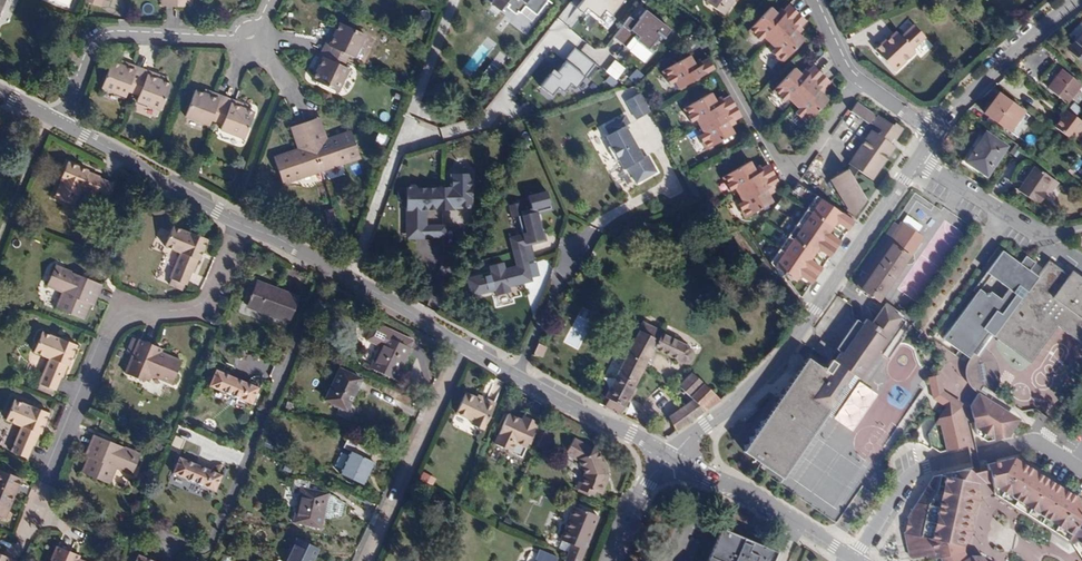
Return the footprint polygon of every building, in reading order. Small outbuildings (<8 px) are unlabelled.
[(72,10),(75,0),(42,0),(72,10)] [(494,0),(492,0),(490,3),(500,11),(503,7),(494,0)] [(503,7),(507,3),(509,4),(507,7),(516,14),(518,11),(520,12),(526,4),(536,11),(545,0),(494,0),(503,7)] [(570,4),(596,24),(602,16),(612,23),(629,0),(573,0),(570,4)] [(706,1),(719,11),(726,2),(730,5),(734,0),(707,0),(706,1)] [(724,14),(730,5),(726,2),(719,11),(724,14)] [(771,42),(799,13),(793,6),(784,14),(781,10),(778,12),(773,6),(750,29),(761,40),(765,36),(771,42)] [(806,40),(801,35),(803,32),(798,28),(806,20),(799,13),(771,42),(777,49),(774,52),(784,62),(806,40)] [(668,31),(642,14),(634,25),(625,20),(612,39),(626,48),(630,42),(645,51),(655,35),(662,40),(668,31)] [(675,39),(684,27),(674,20),(668,31),(675,39)] [(354,58),(366,35),(339,22),(335,30),(333,34),(329,32),(321,49),(346,61),(349,56),(354,58)] [(913,48),(926,37),(914,24),(901,36),(896,31),(890,36),(893,39),(889,42),(886,39),(885,38),(875,49),(895,71),(916,51),(913,48)] [(1066,49),(1081,63),(1081,32),(1066,49)] [(599,63),(576,46),(544,88),(556,97),(561,90),(567,94),(575,83),(582,87),(599,63)] [(338,92),(349,69),(343,66),(346,61),(321,49),(313,66),(317,68),(315,71),(311,79),(338,92)] [(679,87),(715,68),(710,59),(700,65),(697,59),(694,61),(691,53),(663,69),(670,82),(675,79),(679,87)] [(133,93),(142,68),(125,61),(124,65),(119,64),(112,61),(101,88),(125,97),(127,91),(133,93)] [(492,79),(499,68),(493,63),(485,74),(492,79)] [(794,103),(823,73),(816,66),(808,75),(803,71),(801,73),(796,68),(774,90),(784,100),(788,96),(794,103)] [(160,111),(171,83),(163,80),(159,79),(160,75),(142,68),(133,93),(139,96),(136,101),(160,111)] [(1066,104),(1081,85),(1061,69),(1047,88),(1066,104)] [(807,123),(829,100),(823,95),(826,93),(821,88),(829,79),(823,73),(794,103),(800,109),(796,113),(807,123)] [(216,123),(226,97),(210,90),(208,94),(203,92),(195,89),(185,117),(209,126),(211,120),(216,123)] [(700,124),(736,104),(731,96),(721,101),(718,96),(715,97),(711,90),(684,106),(691,119),(696,116),(700,124)] [(623,99),(633,120),(648,113),(638,92),(623,99)] [(116,94),(107,98),(111,106),(120,101),(116,94)] [(1028,116),(1000,95),(985,115),(1013,136),(1028,116)] [(244,139),(255,112),(247,109),(242,107),(243,103),(226,97),(216,123),(222,125),(220,131),(244,139)] [(875,114),(857,101),(851,111),(869,123),(870,122),(874,116),(875,114)] [(734,132),(731,125),(733,124),(730,118),(740,112),(736,104),(700,124),(704,132),(700,135),(707,148),(734,132)] [(1070,112),(1075,116),(1081,109),(1075,105),(1070,112)] [(1081,128),(1081,122),(1081,121),(1075,116),(1070,112),(1066,110),(1053,127),(1060,133),(1072,141),(1081,128)] [(630,123),(626,115),(606,126),(610,134),(607,136),(611,144),(608,146),(615,160),(619,159),(623,168),(627,166),(636,182),(656,171),(647,155),(643,157),(626,126),(630,123)] [(873,180),(896,146),(891,143),(893,138),(896,140),(903,129),(895,123),(893,125),(879,115),(877,118),(873,124),(877,127),(874,131),(872,130),(849,163),(850,165),(850,166),(849,168),(847,169),(845,171),(831,180),(847,208),(846,211),(854,217),(866,200),(853,178),(858,170),(873,180)] [(327,139),(320,117),(316,119),(323,140),(327,139)] [(360,159),(351,130),(327,139),(323,140),(316,119),(304,122),(321,172),(360,159)] [(321,172),(304,122),(294,126),(301,147),(297,149),(274,157),(283,185),(321,172)] [(301,147),(294,126),(290,127),(297,149),(301,147)] [(835,137),(845,145),(854,134),(844,126),(835,137)] [(986,177),(1006,147),(984,132),(964,162),(986,177)] [(815,173),(825,159),(818,154),(808,168),(815,173)] [(738,193),(774,174),(770,165),(760,171),(757,165),(754,167),(750,160),(722,175),(729,189),(734,186),(738,193)] [(112,184),(99,178),(99,177),(67,163),(59,182),(61,183),(54,197),(74,206),(81,190),(106,200),(112,184)] [(1058,183),(1051,179),(1034,167),(1017,191),(1034,203),(1035,202),(1038,203),(1045,194),(1049,196),(1058,183)] [(424,185),(417,221),(435,224),(435,223),(438,209),(457,212),(457,209),(483,213),(488,182),(487,182),(487,180),(484,175),(476,174),(472,177),(471,179),(470,179),(468,192),(433,187),(431,184),(427,184),(425,186),(424,185)] [(773,201),(769,194),(772,193),(769,188),(779,182),(774,174),(738,193),(743,201),(738,204),(745,217),(773,201)] [(806,188),(797,182),(792,189),(801,196),(806,188)] [(855,221),(806,188),(801,196),(811,202),(806,209),(831,226),(833,222),(834,220),(839,222),(849,230),(855,221)] [(535,239),(546,238),(545,230),(543,230),(541,208),(528,209),(527,196),(515,198),(516,210),(522,210),(524,229),(510,230),(511,240),(523,239),(535,237),(535,239)] [(831,226),(806,209),(797,222),(836,249),(841,241),(831,234),(829,234),(827,230),(828,229),(831,226)] [(435,224),(417,221),(415,234),(433,237),(434,235),(451,238),(453,226),(435,223),(435,224)] [(836,249),(797,222),(789,235),(813,252),(815,248),(816,247),(821,249),(831,256),(836,249)] [(860,276),(864,279),(900,227),(895,223),(862,272),(863,273),(860,276)] [(879,302),(911,256),(921,241),(915,236),(900,226),(900,227),(864,279),(858,288),(879,302)] [(199,261),(207,241),(188,232),(187,234),(173,227),(164,247),(180,254),(167,285),(178,290),(181,283),(184,284),(185,285),(191,272),(193,272),(198,261),(199,261)] [(813,252),(789,235),(779,249),(818,275),(823,268),(813,261),(810,259),(809,256),(811,255),(813,252)] [(511,240),(513,259),(525,258),(523,239),(511,240)] [(818,275),(779,249),(770,263),(780,276),(785,273),(794,279),(797,275),(798,274),(803,276),(813,283),(818,275)] [(1007,254),(1002,251),(996,260),(1000,263),(1007,254)] [(525,258),(513,259),(501,260),(501,253),(486,255),(487,261),(471,263),(472,282),(488,280),(489,285),(503,284),(503,279),(527,276),(525,258)] [(1069,276),(1049,261),(1037,277),(1029,271),(1035,263),(1026,256),(1020,264),(1007,254),(1000,263),(996,260),(986,273),(973,291),(976,293),(942,339),(968,358),(987,332),(993,337),(1030,364),(1058,327),(1081,344),(1081,285),(1069,276)] [(65,270),(55,266),(53,272),(63,275),(65,270)] [(96,300),(101,285),(86,279),(85,282),(74,278),(75,275),(65,270),(63,275),(53,272),(47,287),(62,293),(56,308),(83,320),(90,304),(92,299),(96,300)] [(1073,271),(1069,276),(1081,285),(1081,277),(1073,271)] [(288,323),(297,297),(257,282),(247,308),(288,323)] [(827,414),(847,385),(846,384),(852,375),(858,379),(859,380),(902,318),(893,312),(895,309),(885,303),(871,323),(865,319),(862,324),(856,320),(836,348),(840,351),(833,362),(836,364),(829,373),(808,358),(764,422),(759,430),(753,438),(748,446),(743,452),(759,463),(783,479),(827,414)] [(363,322),(373,327),(374,323),(364,318),(363,322)] [(686,346),(687,345),(642,322),(625,355),(611,384),(604,397),(609,399),(605,406),(621,414),(654,349),(682,364),(684,364),(686,364),(688,363),(690,362),(692,361),(693,359),(694,357),(694,355),(694,353),(693,351),(689,348),(686,346)] [(380,347),(370,368),(396,380),(411,348),(410,348),(404,345),(408,339),(374,323),(373,327),(366,340),(380,347)] [(62,378),(76,346),(57,338),(56,339),(42,332),(33,352),(49,359),(37,390),(51,396),(60,377),(62,378)] [(170,384),(180,361),(161,353),(155,350),(156,347),(139,339),(138,340),(132,338),(127,348),(134,351),(132,354),(125,373),(134,377),(135,375),(144,379),(149,381),(151,376),(170,384)] [(413,342),(408,339),(404,345),(410,348),(413,342)] [(325,352),(332,349),(328,340),(321,344),(325,352)] [(834,351),(820,341),(813,350),(828,360),(834,351)] [(986,383),(982,366),(969,357),(963,365),(964,366),(973,372),(976,381),(982,385),(981,384),(986,383)] [(347,411),(361,379),(339,369),(325,400),(347,411)] [(252,404),(258,388),(217,371),(210,386),(252,404)] [(984,400),(982,385),(976,381),(973,372),(977,395),(984,400)] [(721,400),(692,373),(679,385),(693,399),(669,415),(677,431),(721,400)] [(831,417),(858,379),(852,375),(846,384),(847,385),(827,414),(831,417)] [(960,405),(941,393),(937,376),(932,377),(936,396),(948,403),(957,409),(960,405)] [(51,396),(37,390),(36,392),(50,398),(51,396)] [(483,429),(495,404),(484,399),(482,402),(476,399),(465,394),(456,413),(473,422),(472,424),(483,429)] [(1017,424),(987,406),(989,403),(984,400),(977,395),(970,408),(976,437),(985,443),(1008,438),(1017,424)] [(40,434),(48,414),(29,406),(29,407),(14,401),(5,420),(21,427),(11,452),(27,458),(32,445),(34,446),(39,433),(40,434)] [(972,446),(968,426),(961,427),(957,409),(948,403),(927,436),(929,448),(938,453),(965,447),(972,446)] [(539,418),(525,412),(521,421),(507,414),(493,444),(507,450),(507,452),(521,458),(528,442),(526,441),(528,436),(530,437),(539,418)] [(545,450),(553,432),(545,429),(537,446),(545,450)] [(137,459),(127,455),(129,450),(119,446),(118,449),(107,444),(108,441),(92,435),(86,450),(90,452),(88,457),(82,473),(109,484),(116,468),(131,475),(137,459)] [(601,494),(608,477),(600,453),(574,439),(566,453),(579,461),(585,477),(582,484),(579,482),(576,488),(578,489),(583,492),(593,496),(595,491),(601,494)] [(362,485),(373,463),(367,459),(371,451),(348,440),(344,448),(351,452),(341,475),(362,485)] [(137,459),(139,454),(129,450),(127,455),(137,459)] [(1079,498),(1065,489),(1063,492),(1050,484),(1051,481),(1038,472),(1036,475),(1022,467),(1024,463),(1017,458),(988,464),(991,483),(1003,489),(999,495),(1065,537),(1068,532),(1074,536),(1077,531),(1081,529),(1081,503),(1078,501),(1079,498)] [(214,491),(221,476),(179,459),(173,474),(214,491)] [(1038,472),(1024,463),(1022,467),(1036,475),(1038,472)] [(991,483),(988,464),(977,467),(970,468),(974,487),(982,485),(992,484),(991,483)] [(946,532),(974,487),(970,468),(935,476),(908,519),(911,527),(904,534),(909,556),(913,560),(926,557),(930,560),(951,555),(948,545),(943,540),(946,532)] [(21,479),(0,471),(0,517),(5,519),(12,502),(9,501),(12,494),(15,495),(21,479)] [(340,516),(343,502),(327,494),(307,489),(309,481),(294,478),(292,485),(287,485),(283,504),(296,507),(293,523),(321,529),(323,519),(340,516)] [(1065,489),(1051,481),(1050,484),(1063,492),(1065,489)] [(1065,537),(999,495),(1003,489),(991,483),(992,484),(995,498),(1068,545),(1074,536),(1068,532),(1065,537)] [(975,500),(974,487),(946,532),(958,526),(975,500)] [(598,517),(574,507),(560,541),(569,545),(567,551),(568,552),(567,555),(564,560),(581,560),(598,517)] [(777,552),(721,529),(707,560),(773,560),(777,552)] [(319,550),(296,540),(286,560),(314,560),(319,550)] [(1078,542),(1073,545),(1081,559),(1081,549),(1078,542)] [(78,559),(73,557),(74,554),(57,546),(50,560),(82,560),(78,559)] [(557,558),(539,551),(537,554),(534,560),(556,560),(557,558)] [(537,554),(531,552),(526,554),(524,558),(525,560),(534,560),(537,554)]
